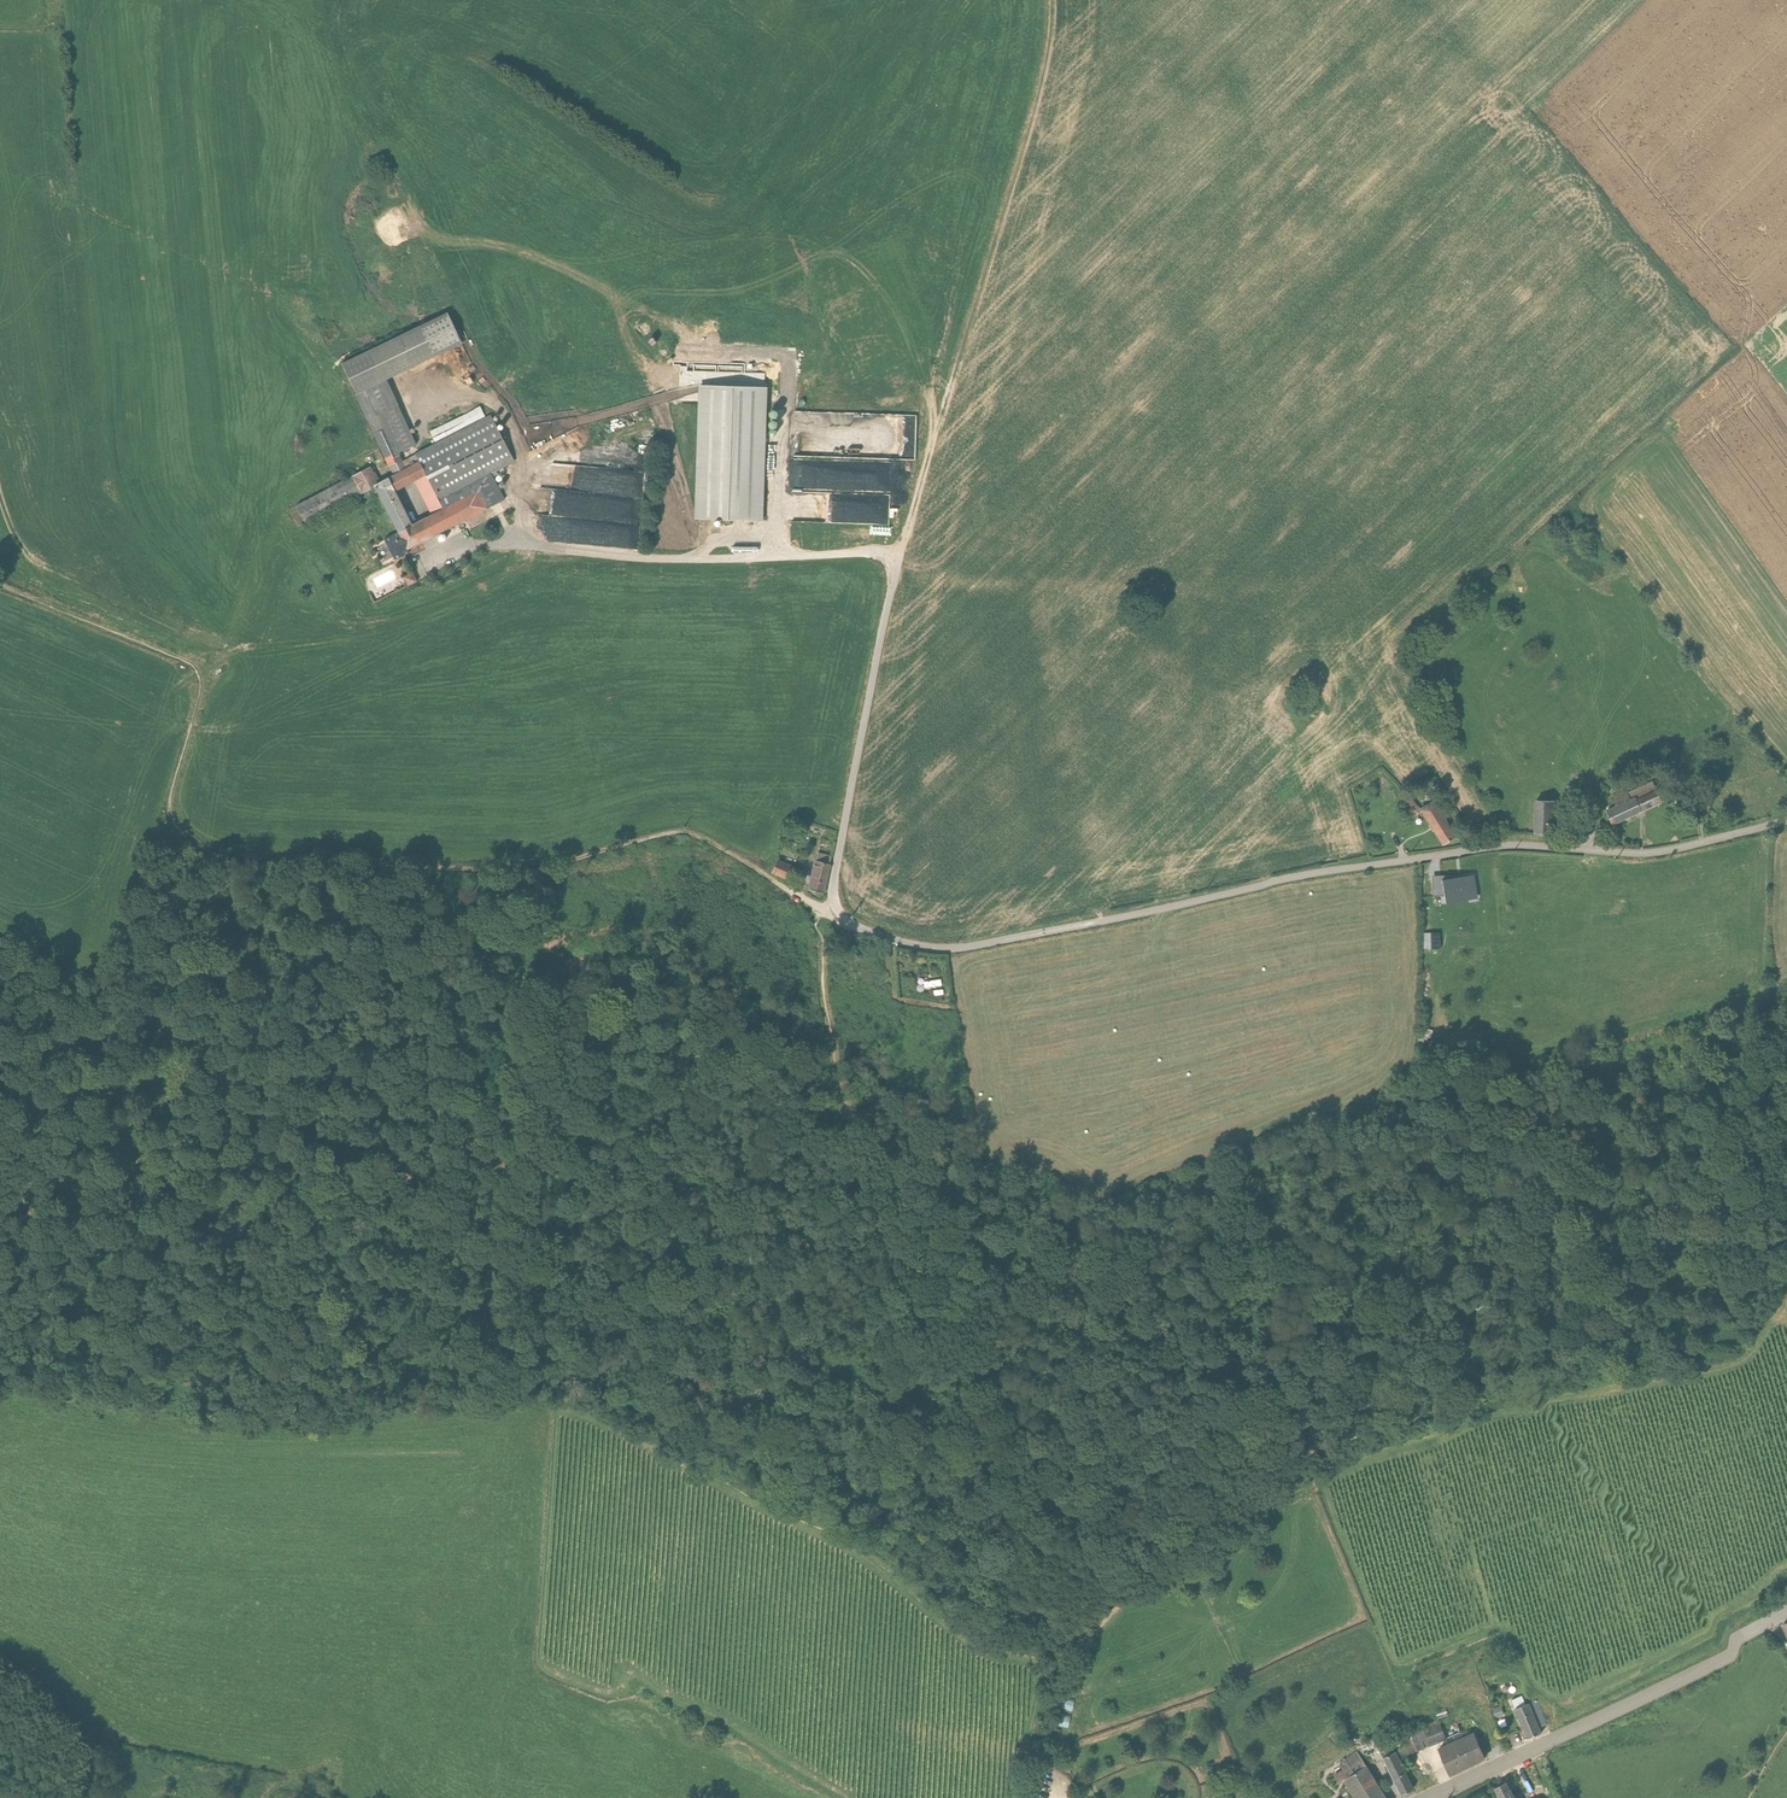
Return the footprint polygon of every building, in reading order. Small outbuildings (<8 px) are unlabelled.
[(355,394),(387,379),(436,356),(462,343),(447,313),(420,325),(341,363),(355,394)] [(387,379),(355,394),(393,475),(380,481),(371,465),(296,505),(305,523),(374,486),(383,504),(398,531),(384,539),(395,559),(410,552),(408,548),(422,541),(486,508),(505,499),(491,474),(439,500),(443,508),(412,523),(395,491),(426,475),(415,454),(403,460),(399,452),(416,444),(387,379)] [(699,385),(696,518),(723,518),(760,519),(760,518),(762,387),(699,385)] [(826,409),(825,453),(847,454),(847,437),(855,437),(855,427),(855,410),(826,409)] [(415,454),(426,475),(439,500),(491,474),(498,470),(514,462),(491,414),(415,454)] [(799,488),(845,489),(846,478),(822,478),(823,459),(800,459),(799,488)] [(636,469),(635,496),(643,496),(644,469),(636,469)] [(872,500),(871,505),(890,506),(891,489),(878,488),(878,500),(872,500)] [(810,538),(828,537),(828,528),(810,528),(810,538)] [(413,572),(403,576),(408,585),(417,581),(413,572)] [(1616,805),(1606,810),(1613,824),(1663,801),(1654,781),(1650,783),(1628,793),(1626,789),(1611,796),(1616,805)] [(1409,796),(1401,803),(1411,814),(1419,808),(1409,796)] [(1538,799),(1536,833),(1553,834),(1556,800),(1538,799)] [(1431,800),(1419,808),(1441,844),(1453,837),(1431,800)] [(782,827),(782,835),(794,836),(795,828),(782,827)] [(814,859),(806,888),(821,891),(828,863),(830,854),(817,851),(815,859),(814,859)] [(1569,857),(1540,857),(1540,866),(1568,866),(1569,857)] [(776,858),(770,872),(800,884),(805,870),(776,858)] [(1441,880),(1461,877),(1460,875),(1459,875),(1431,876),(1432,881),(1432,892),(1443,892),(1441,880)] [(1432,881),(1432,896),(1443,896),(1444,904),(1477,899),(1473,875),(1461,877),(1441,880),(1443,892),(1432,892),(1432,881)] [(1421,908),(1421,922),(1423,922),(1430,921),(1430,908),(1421,908)] [(940,977),(929,978),(930,986),(942,985),(940,977)] [(1423,1005),(1422,1037),(1431,1037),(1432,1005),(1423,1005)] [(1775,1642),(1786,1662),(1786,1636),(1775,1642)] [(1515,1710),(1525,1705),(1521,1697),(1511,1701),(1515,1710)] [(1525,1705),(1515,1710),(1528,1739),(1541,1734),(1539,1728),(1547,1725),(1536,1700),(1530,1703),(1525,1705)] [(1501,1707),(1492,1710),(1495,1719),(1504,1716),(1501,1707)] [(1446,1709),(1435,1712),(1438,1719),(1448,1716),(1446,1709)] [(1407,1746),(1410,1754),(1430,1746),(1430,1747),(1436,1745),(1450,1775),(1483,1759),(1485,1759),(1473,1734),(1468,1736),(1466,1730),(1460,1732),(1456,1723),(1441,1727),(1437,1721),(1402,1735),(1407,1746)] [(1398,1760),(1394,1753),(1390,1746),(1378,1752),(1400,1796),(1413,1790),(1398,1760)] [(1394,1753),(1398,1760),(1410,1754),(1407,1746),(1394,1753)] [(1334,1776),(1339,1784),(1342,1783),(1352,1797),(1384,1797),(1355,1754),(1345,1760),(1345,1759),(1342,1761),(1343,1761),(1339,1764),(1342,1770),(1334,1776)] [(1505,1784),(1495,1789),(1500,1797),(1513,1797),(1505,1784)]
